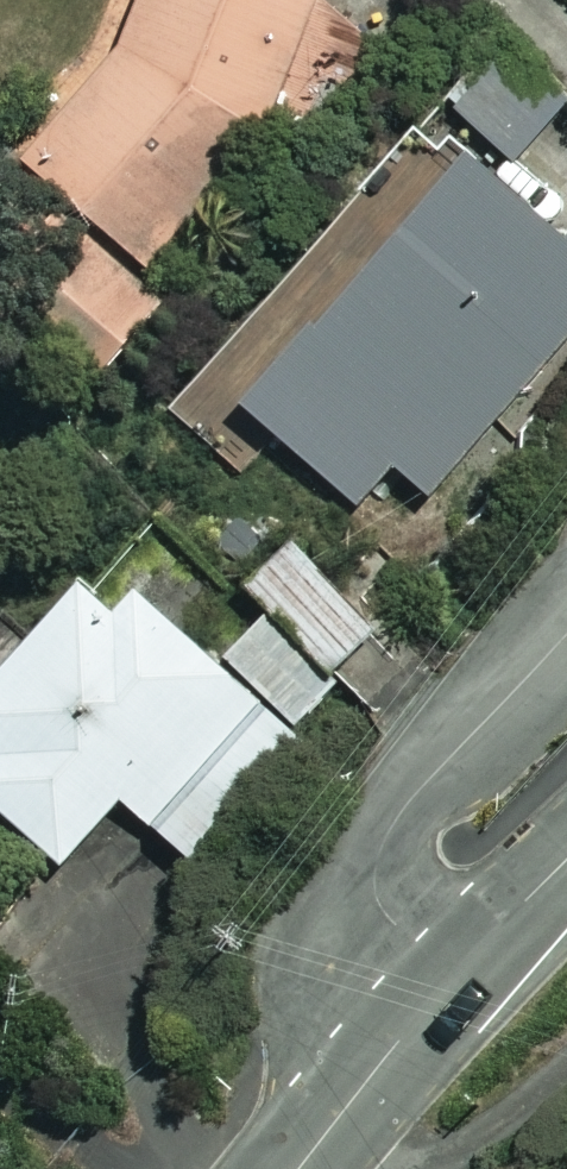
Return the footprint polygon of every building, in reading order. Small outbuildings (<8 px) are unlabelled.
[(275,125),(328,0),(157,0),(131,62),(37,167),(149,266),(275,125)] [(564,123),(513,75),(473,117),(523,165),(564,123)] [(491,167),(268,416),(373,511),(410,470),(430,488),(566,336),(566,235),(491,167)] [(324,559),(278,608),(346,672),(392,624),(324,559)] [(308,650),(240,586),(191,637),(152,600),(136,616),(102,585),(0,693),(0,737),(17,753),(0,771),(0,796),(67,860),(126,798),(196,864),(307,747),(259,702),(308,650)]
